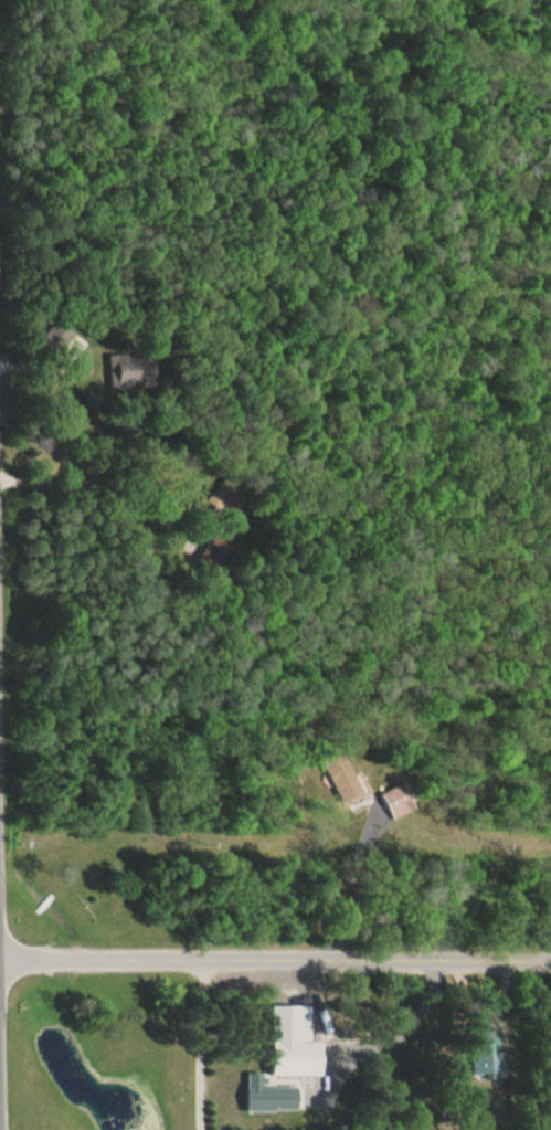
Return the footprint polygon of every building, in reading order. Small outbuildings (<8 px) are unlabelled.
[(317,758),(336,803),(358,793),(339,749),(317,758)] [(496,1029),(469,1029),(469,1077),(496,1077),(496,1029)]
